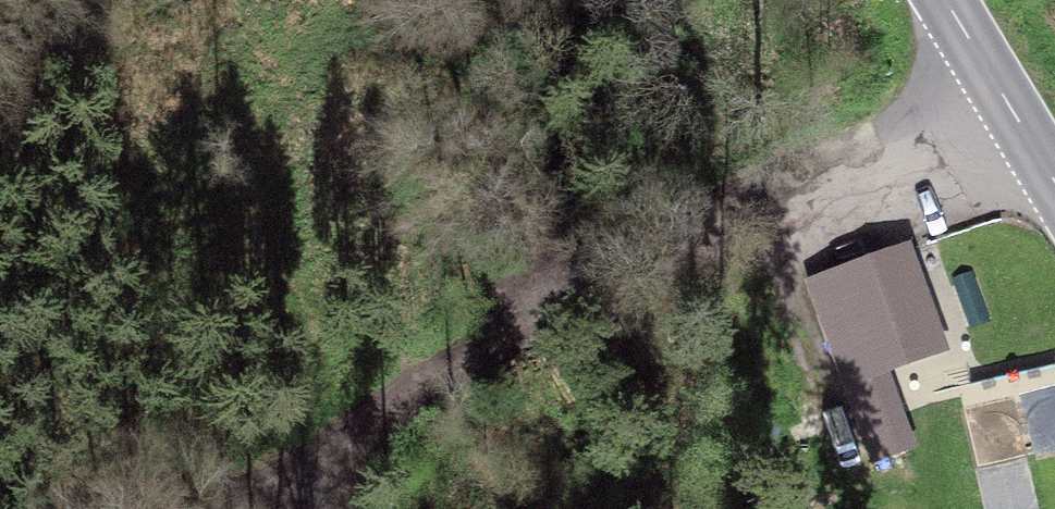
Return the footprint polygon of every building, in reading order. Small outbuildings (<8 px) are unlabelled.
[(911,248),(804,287),(870,469),(918,452),(890,374),(949,353),(911,248)]
